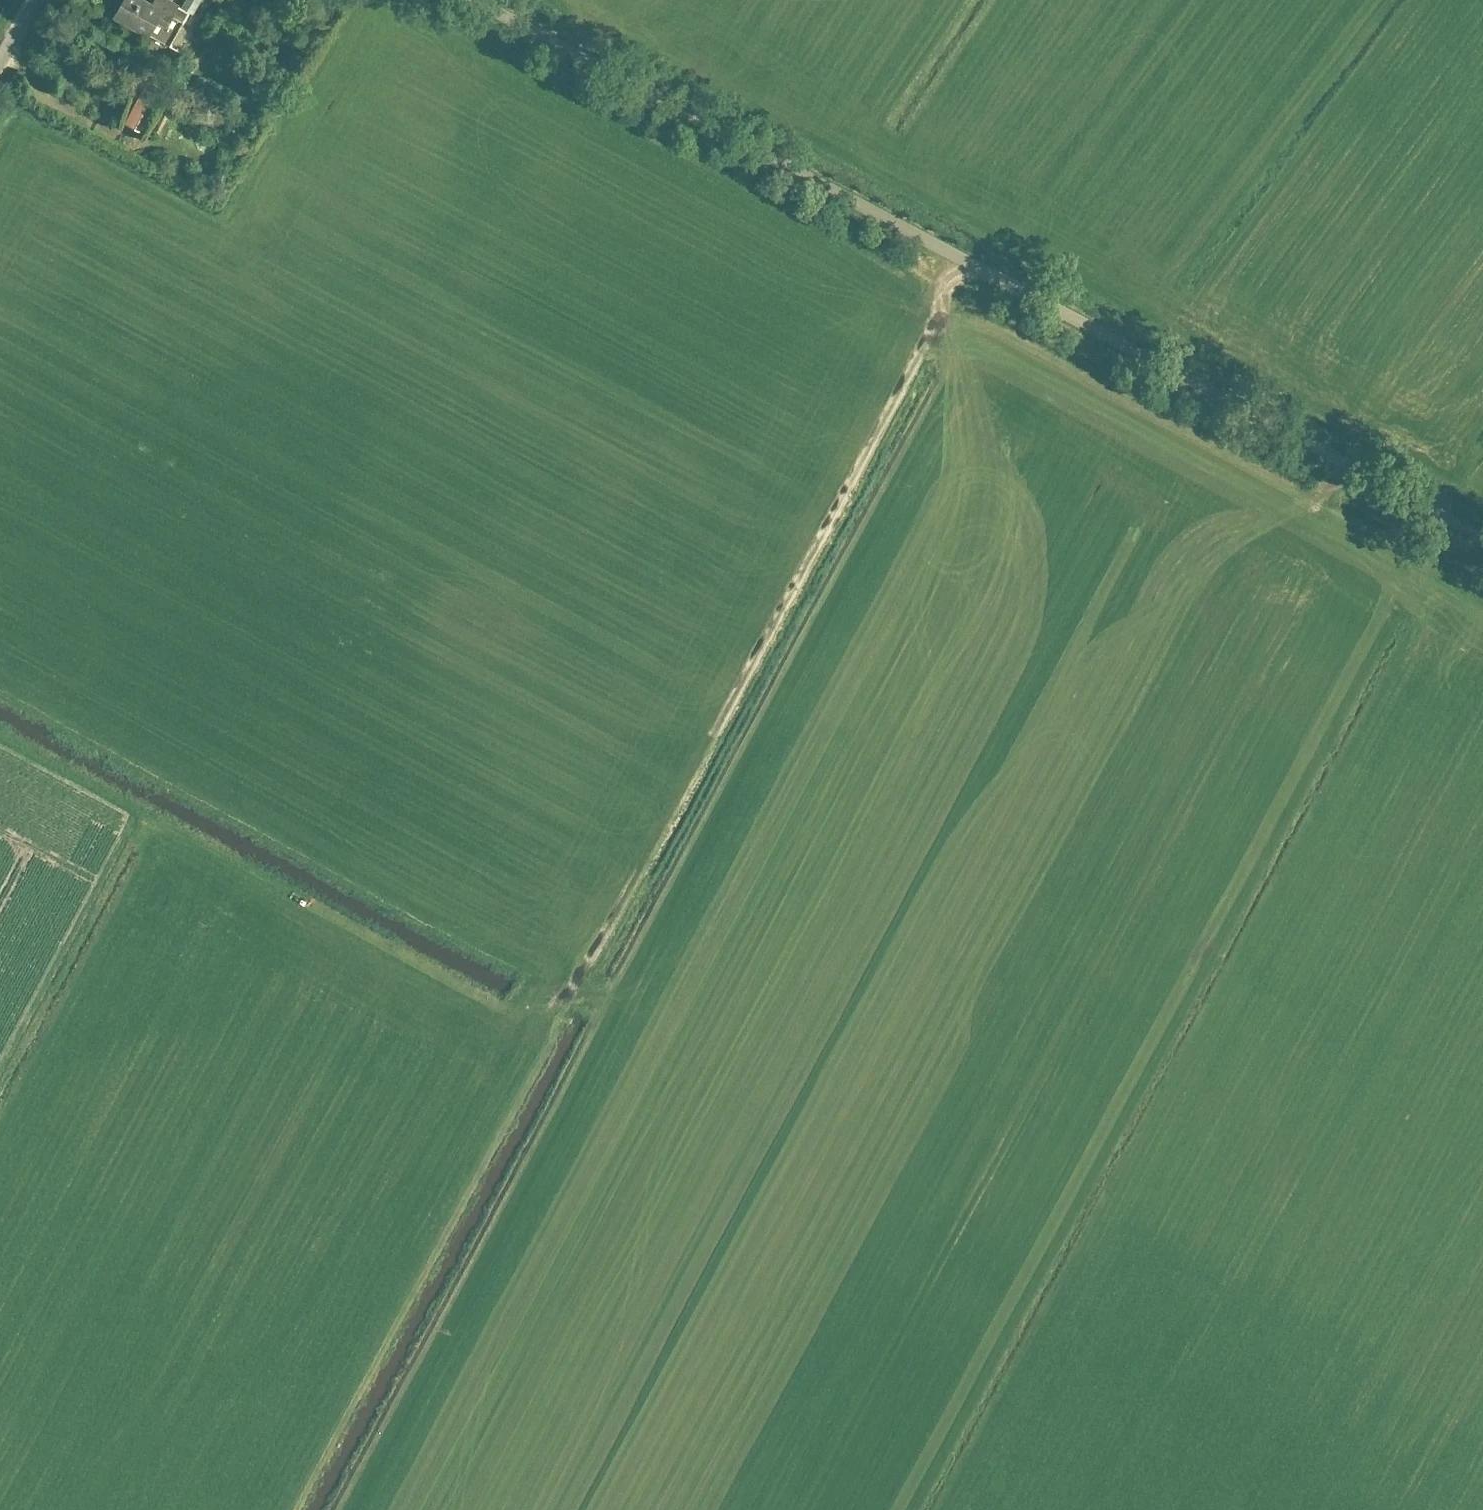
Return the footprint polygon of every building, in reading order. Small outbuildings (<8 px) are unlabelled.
[(172,16),(177,8),(163,0),(158,0),(153,7),(140,0),(125,0),(115,18),(148,37),(150,34),(169,45),(182,22),(172,16)]
